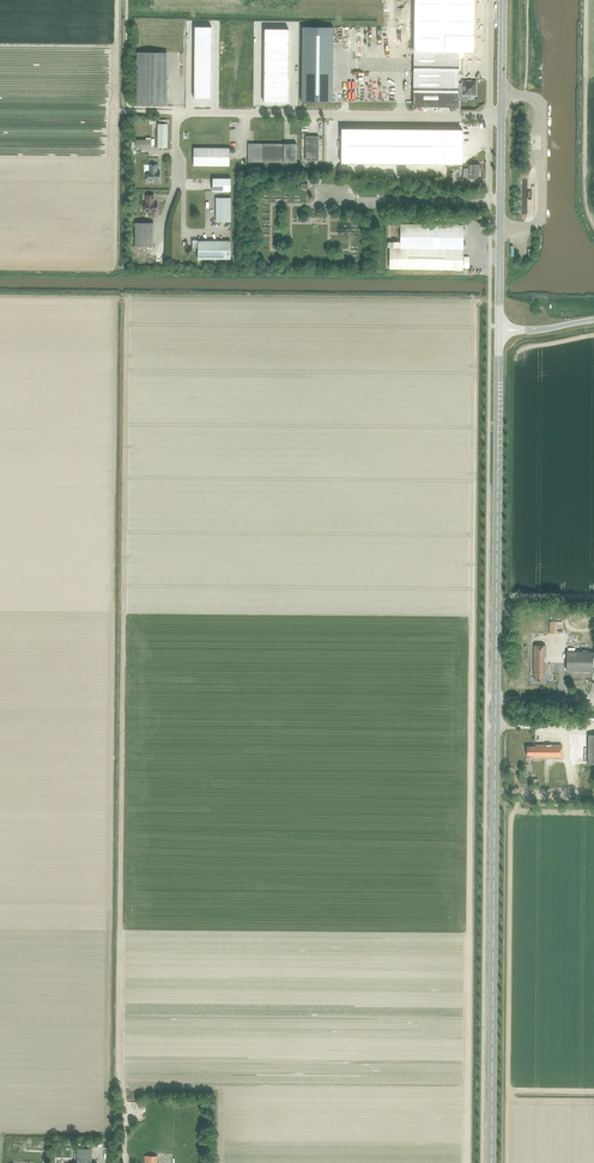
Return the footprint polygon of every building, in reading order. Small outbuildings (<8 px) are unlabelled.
[(412,107),(413,107),(457,107),(458,107),(458,104),(458,100),(458,93),(458,83),(458,74),(462,74),(463,52),(473,52),(474,0),(414,0),(413,28),(413,59),(412,103),(412,107)] [(356,58),(379,58),(380,52),(389,52),(389,42),(389,29),(388,29),(388,26),(355,25),(355,53),(356,53),(356,58)] [(302,27),(301,102),(332,102),(333,27),(302,27)] [(238,39),(238,45),(249,45),(249,33),(238,33),(238,39)] [(137,52),(136,104),(167,105),(167,53),(137,52)] [(264,72),(264,87),(276,87),(276,72),(264,72)] [(276,72),(276,87),(288,87),(288,72),(276,72)] [(194,81),(194,99),(202,99),(202,81),(194,81)] [(202,81),(202,99),(211,99),(211,81),(202,81)] [(458,83),(458,93),(462,93),(462,95),(475,95),(475,82),(463,82),(462,82),(462,83),(458,83)] [(264,87),(263,102),(272,102),(272,103),(274,103),(274,102),(276,102),(276,87),(264,87)] [(276,87),(276,102),(277,102),(277,103),(279,103),(279,102),(288,102),(288,87),(276,87)] [(534,92),(532,94),(539,100),(541,98),(534,92)] [(158,124),(157,148),(167,148),(167,124),(158,124)] [(341,128),(341,163),(462,164),(462,129),(341,128)] [(306,136),(306,161),(318,161),(318,136),(306,136)] [(135,140),(135,148),(151,148),(151,140),(135,140)] [(248,144),(248,162),(296,163),(297,144),(254,144),(248,144)] [(193,148),(193,166),(229,166),(229,148),(193,148)] [(463,168),(463,178),(468,178),(479,178),(479,164),(468,164),(468,168),(463,168)] [(147,172),(147,181),(160,181),(160,172),(157,172),(157,165),(149,165),(149,172),(147,172)] [(212,179),(212,192),(231,192),(231,179),(212,179)] [(144,203),(144,212),(157,212),(157,203),(154,203),(154,196),(146,196),(146,203),(144,203)] [(216,198),(216,222),(231,222),(231,198),(216,198)] [(135,223),(135,247),(153,247),(153,223),(135,223)] [(389,248),(389,269),(462,269),(462,267),(463,267),(463,268),(469,268),(469,257),(463,257),(463,261),(462,261),(462,225),(400,224),(400,241),(393,241),(393,248),(389,248)] [(198,241),(198,260),(227,259),(227,261),(228,261),(228,259),(230,259),(230,241),(198,241)] [(533,645),(533,673),(535,673),(535,680),(540,680),(540,682),(543,682),(543,674),(545,674),(545,645),(533,645)] [(567,651),(566,671),(592,671),(592,652),(567,651)] [(561,757),(561,745),(535,745),(535,746),(526,746),(526,752),(526,755),(532,755),(532,757),(561,757)] [(77,1149),(77,1162),(91,1162),(92,1149),(77,1149)]
